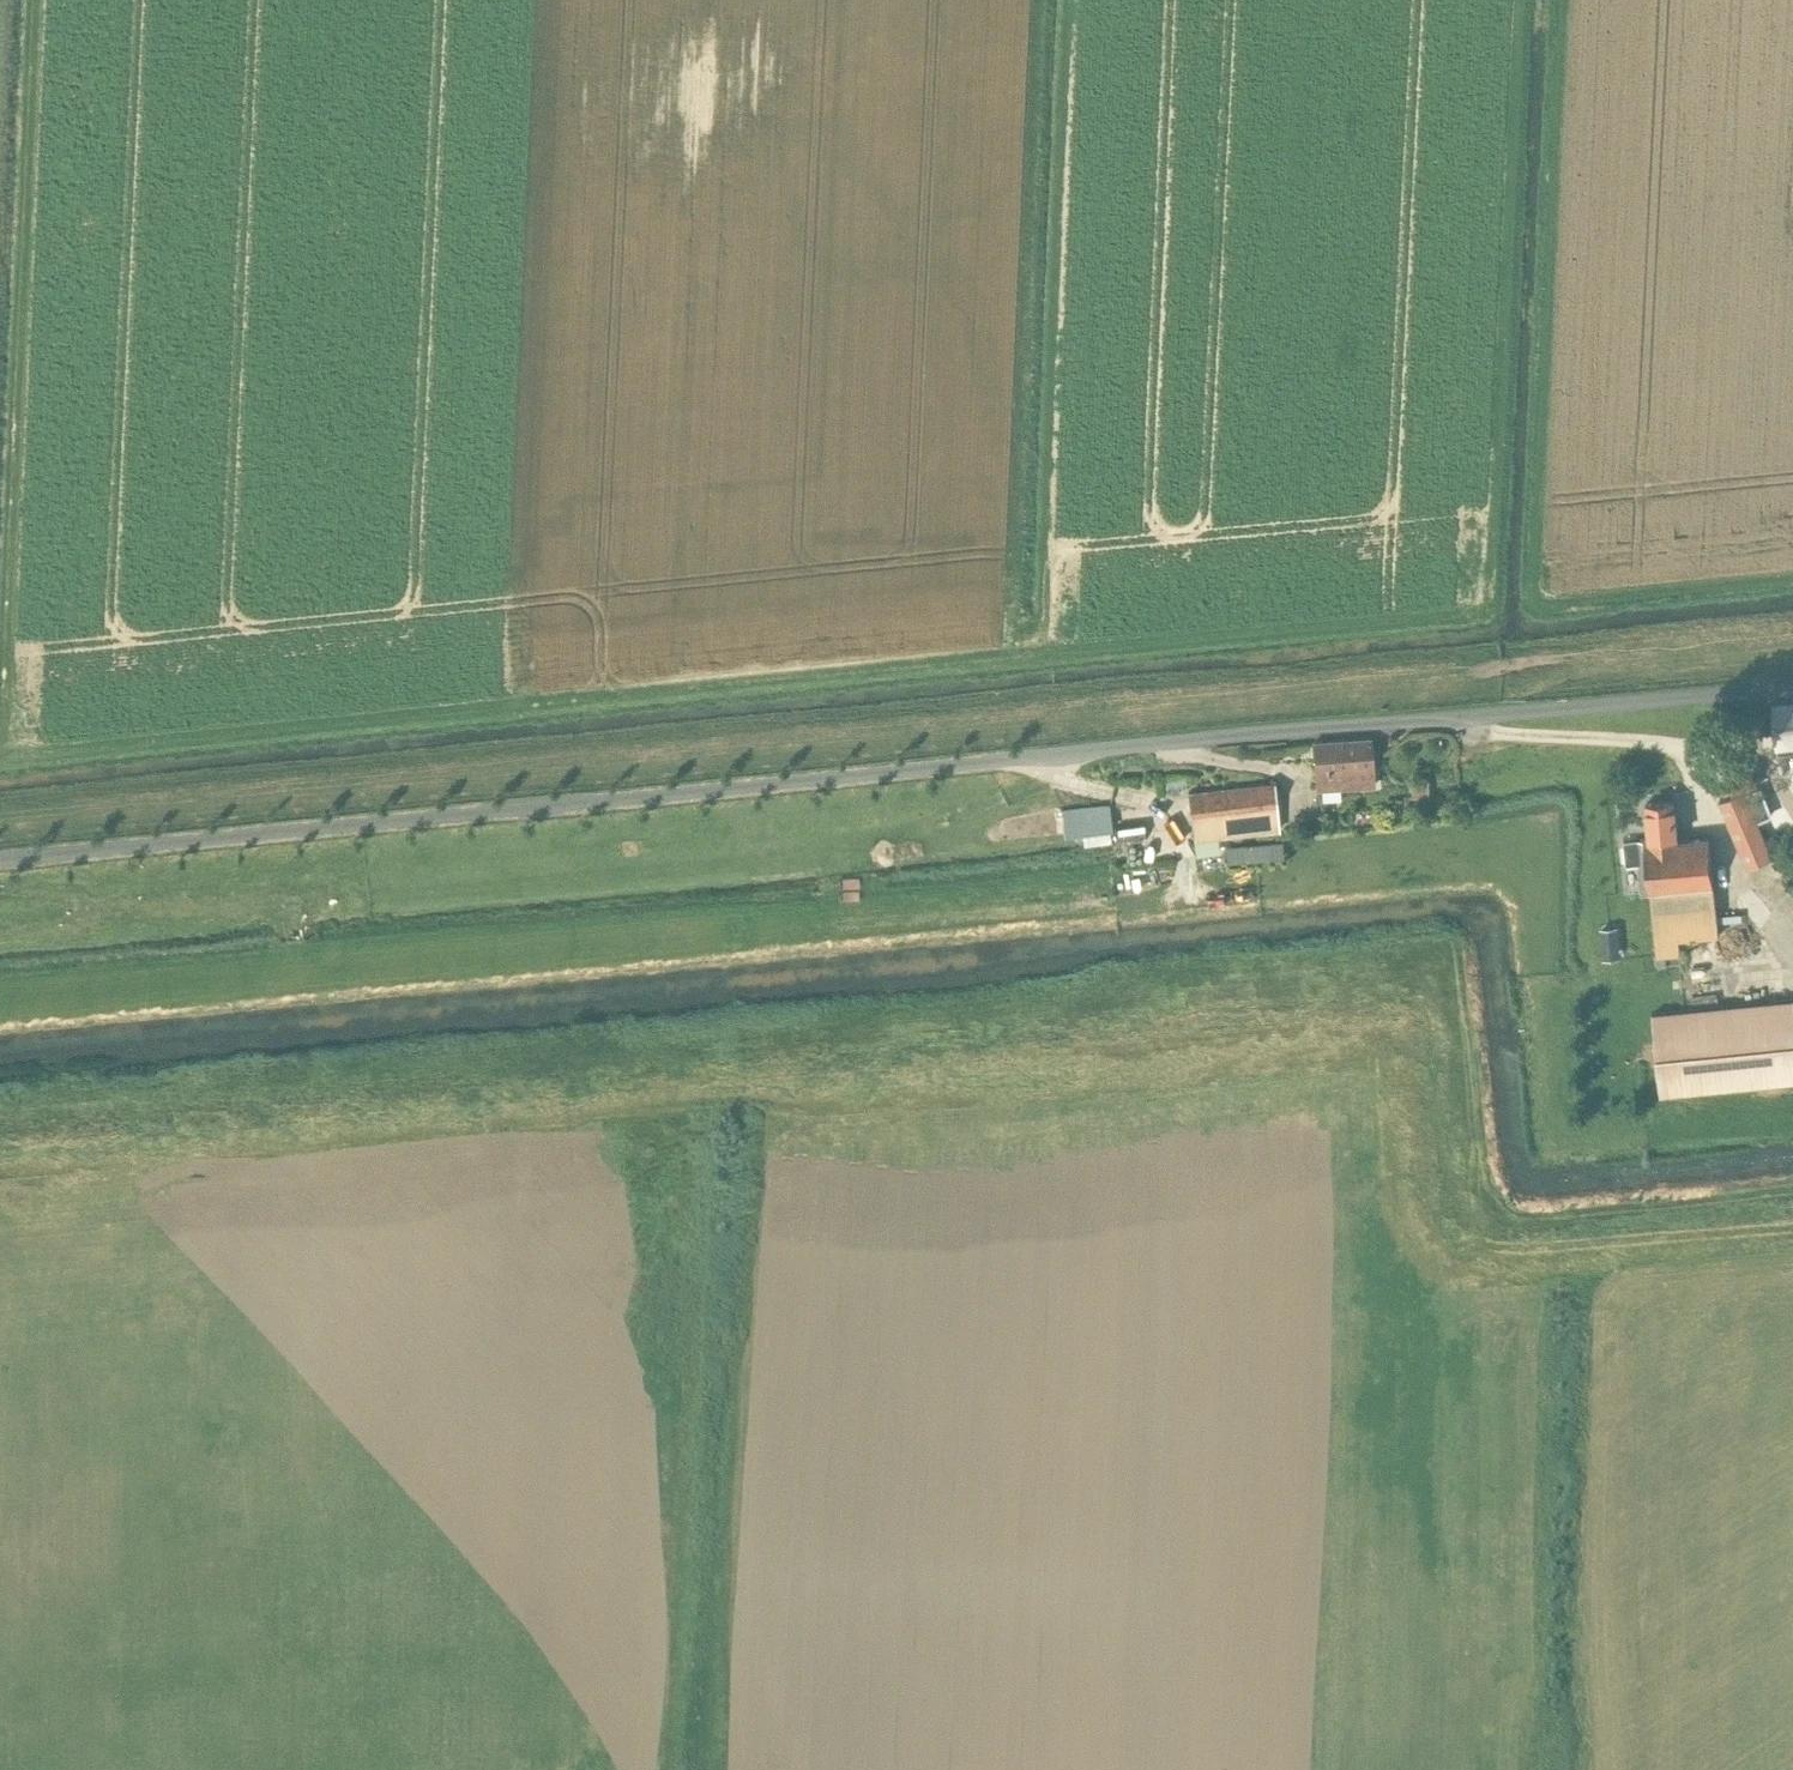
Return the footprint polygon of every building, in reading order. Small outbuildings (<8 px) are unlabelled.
[(1773,706),(1775,723),(1776,734),(1778,755),(1791,754),(1792,754),(1792,704),(1773,706)] [(1373,784),(1370,737),(1313,741),(1317,788),(1373,784)] [(1186,778),(1162,781),(1164,794),(1187,791),(1186,778)] [(1429,795),(1428,781),(1411,782),(1412,797),(1429,795)] [(1188,792),(1195,854),(1220,851),(1219,837),(1280,830),(1274,782),(1188,792)] [(1732,785),(1722,784),(1722,792),(1731,793),(1732,785)] [(1746,788),(1719,800),(1747,866),(1774,855),(1746,788)] [(1649,893),(1653,940),(1654,956),(1686,953),(1685,938),(1718,935),(1717,930),(1738,918),(1736,899),(1717,911),(1710,836),(1678,839),(1673,800),(1646,802),(1649,838),(1623,840),(1625,864),(1637,863),(1640,894),(1649,893)] [(1792,873),(1792,848),(1782,856),(1792,873)] [(1619,927),(1602,928),(1603,958),(1613,958),(1621,957),(1619,927)] [(1652,1011),(1660,1096),(1792,1083),(1792,997),(1652,1011)]
